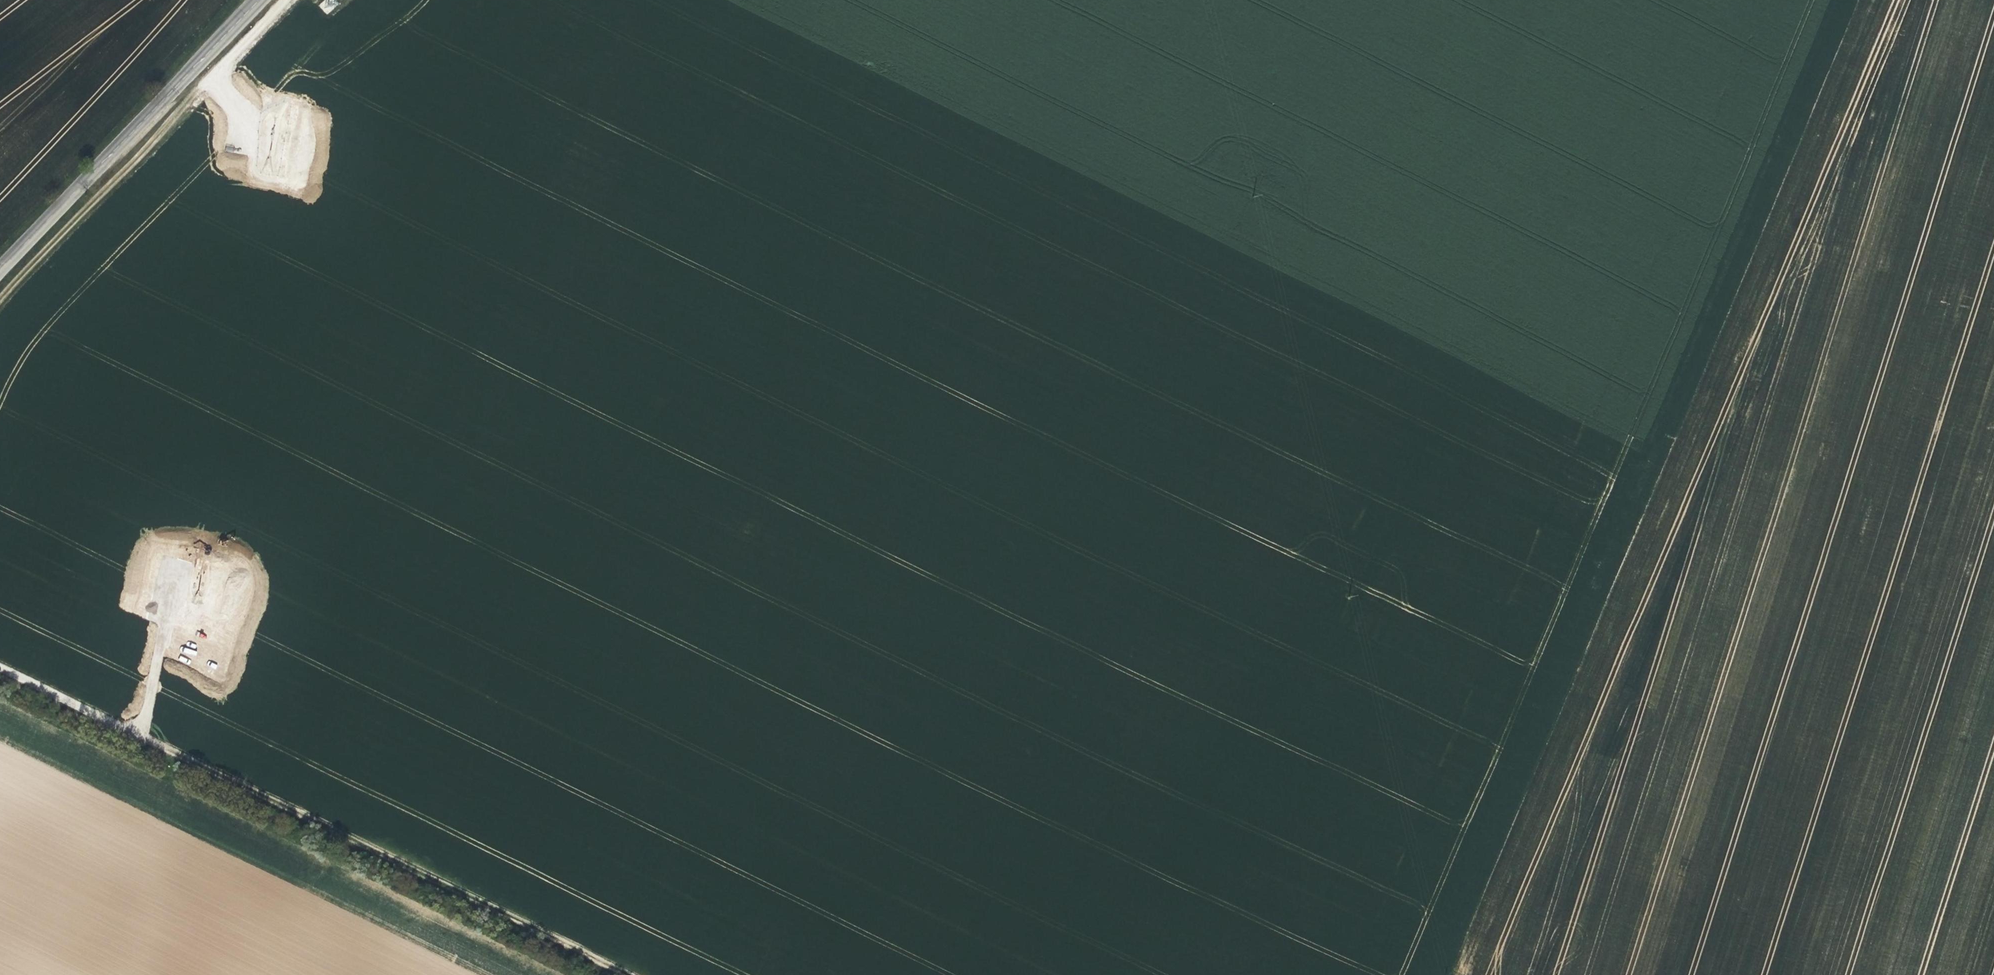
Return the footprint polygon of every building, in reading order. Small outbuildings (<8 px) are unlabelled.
[(318,6),(327,14),(339,3),(336,0),(324,0),(318,6)] [(183,647),(182,653),(195,657),(197,651),(183,647)]
